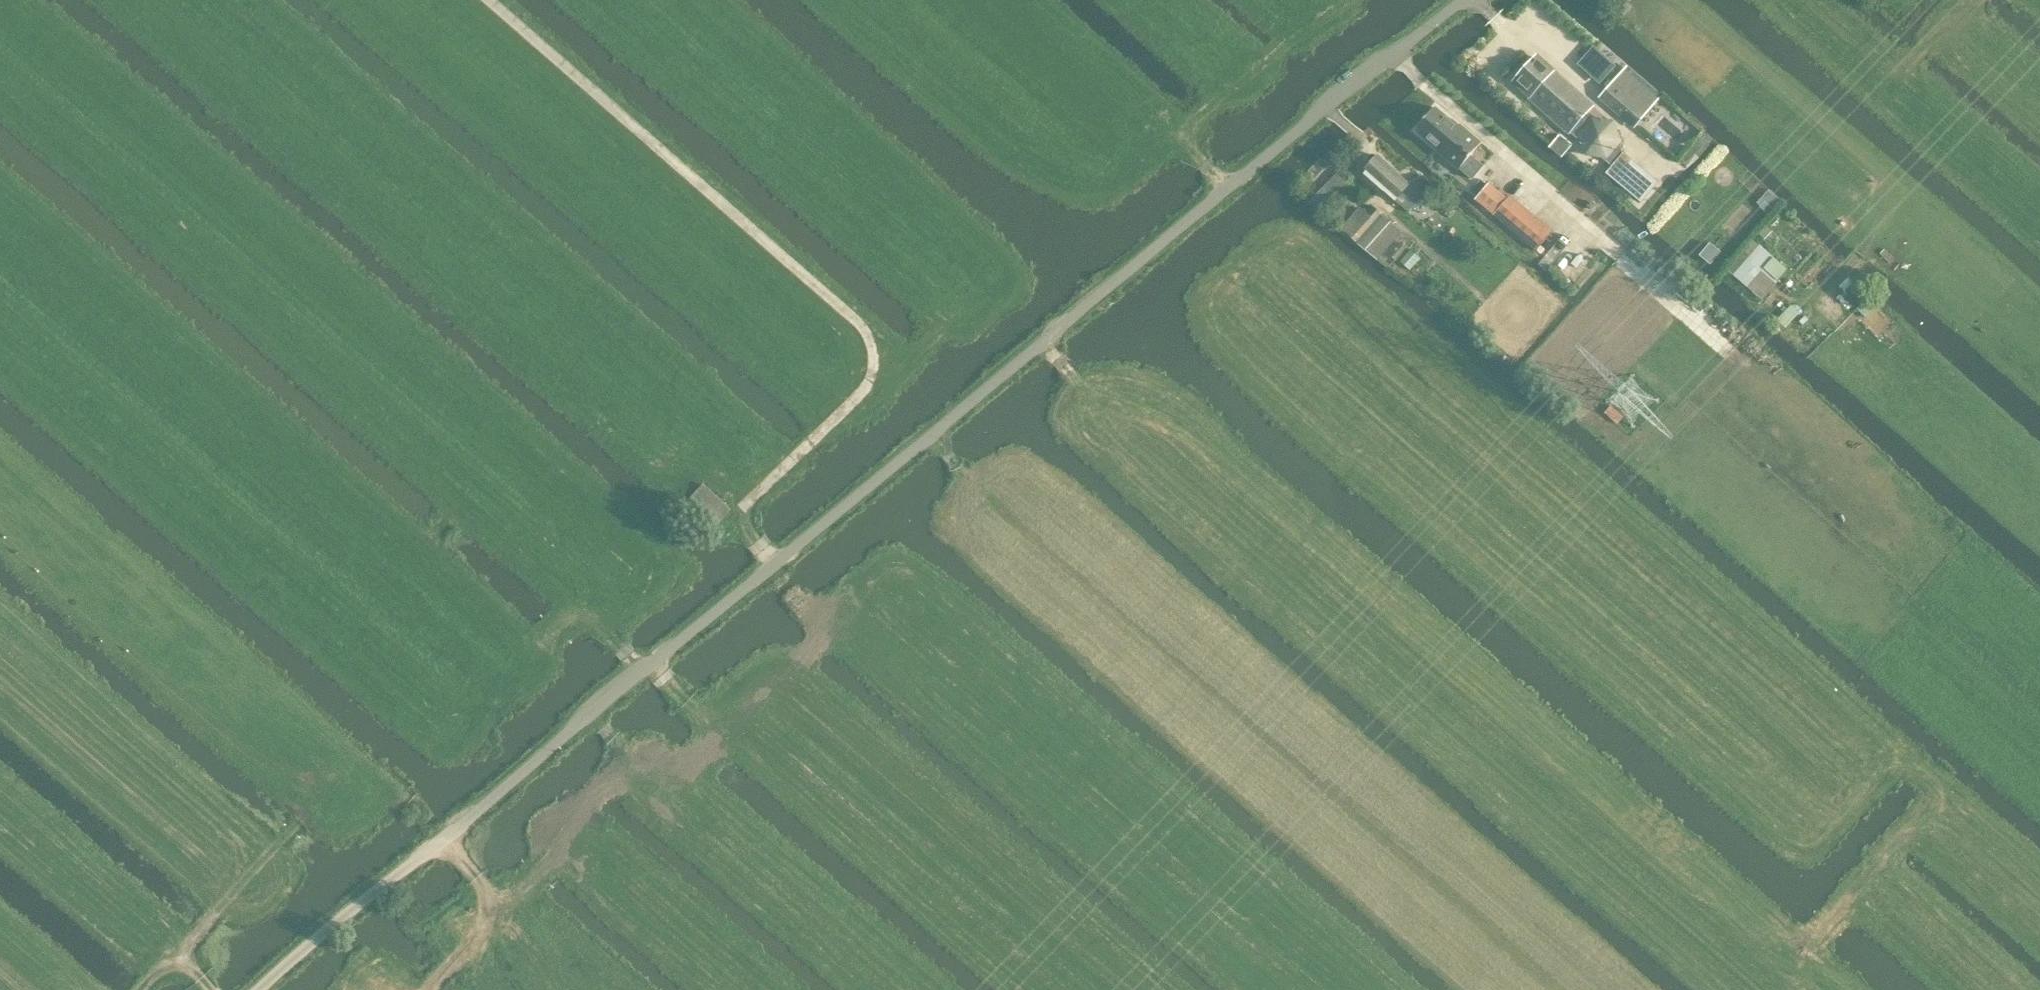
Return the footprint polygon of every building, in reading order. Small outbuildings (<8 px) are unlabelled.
[(1536,57),(1515,81),(1532,95),(1530,97),(1570,132),(1576,137),(1578,135),(1592,117),(1587,113),(1592,107),(1536,57)] [(1628,65),(1599,98),(1634,128),(1663,95),(1628,65)] [(1437,106),(1417,130),(1440,151),(1438,152),(1458,169),(1459,170),(1460,168),(1472,178),(1481,167),(1470,157),(1481,144),(1437,106)] [(1592,117),(1578,135),(1586,156),(1608,159),(1621,141),(1614,121),(1592,117)] [(1378,155),(1363,172),(1386,193),(1395,200),(1409,212),(1422,197),(1432,190),(1429,185),(1423,176),(1422,176),(1412,181),(1410,184),(1401,176),(1378,155)] [(1348,182),(1338,173),(1310,202),(1320,211),(1348,182)] [(1476,199),(1475,200),(1493,215),(1504,202),(1507,198),(1495,188),(1489,183),(1476,199)] [(1365,211),(1345,233),(1366,251),(1391,221),(1387,217),(1386,217),(1374,206),(1368,214),(1365,211)] [(1538,218),(1521,239),(1536,251),(1553,231),(1538,218)] [(1725,268),(1748,288),(1775,258),(1752,238),(1725,268)] [(1778,320),(1785,327),(1799,313),(1792,306),(1778,320)] [(728,509),(701,485),(680,509),(707,533),(728,509)]
